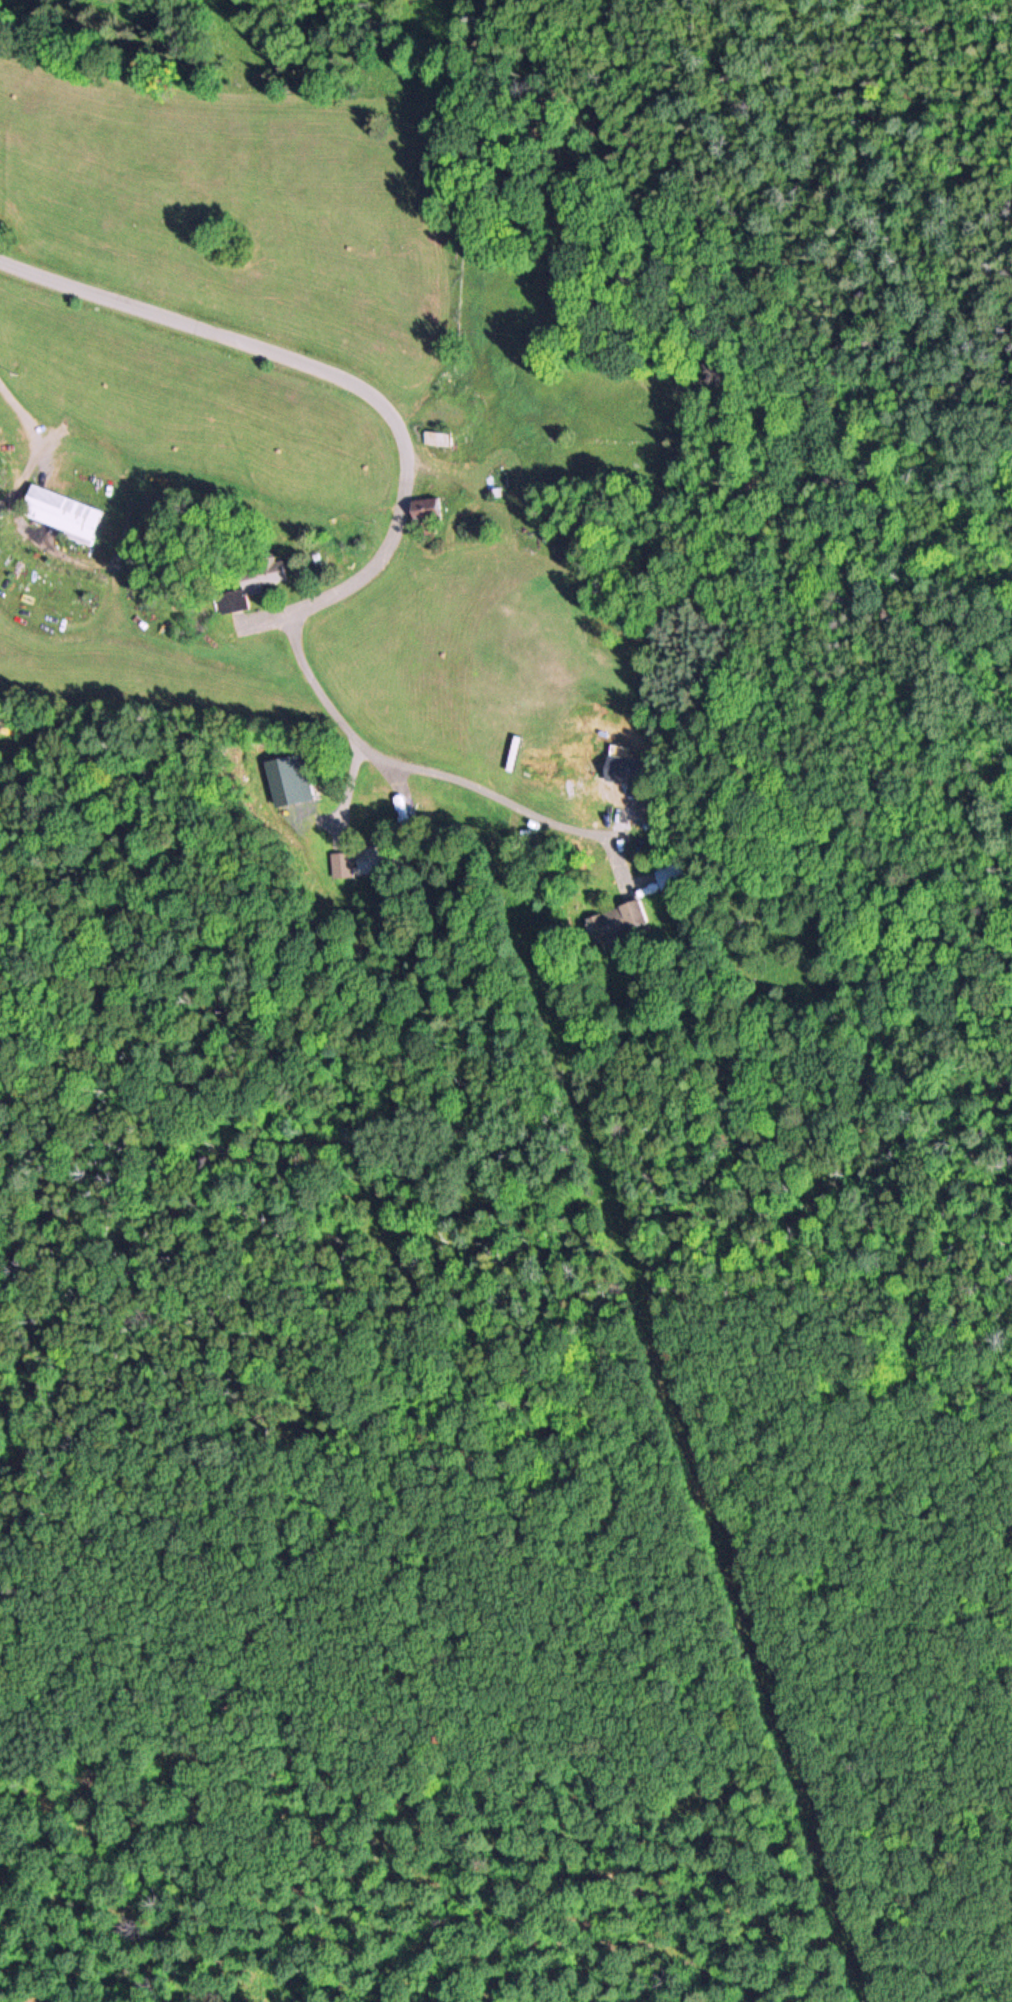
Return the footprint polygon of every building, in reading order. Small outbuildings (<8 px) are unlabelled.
[(26,482),(14,513),(88,541),(100,510),(26,482)] [(234,565),(239,588),(215,593),(220,612),(247,607),(243,592),(286,582),(280,559),(273,561),(273,557),(234,565)] [(329,877),(387,872),(385,845),(353,847),(353,850),(327,853),(329,877)] [(689,882),(681,861),(655,870),(662,891),(689,882)] [(594,942),(602,940),(604,949),(616,945),(614,938),(649,928),(641,900),(587,915),(594,942)]
